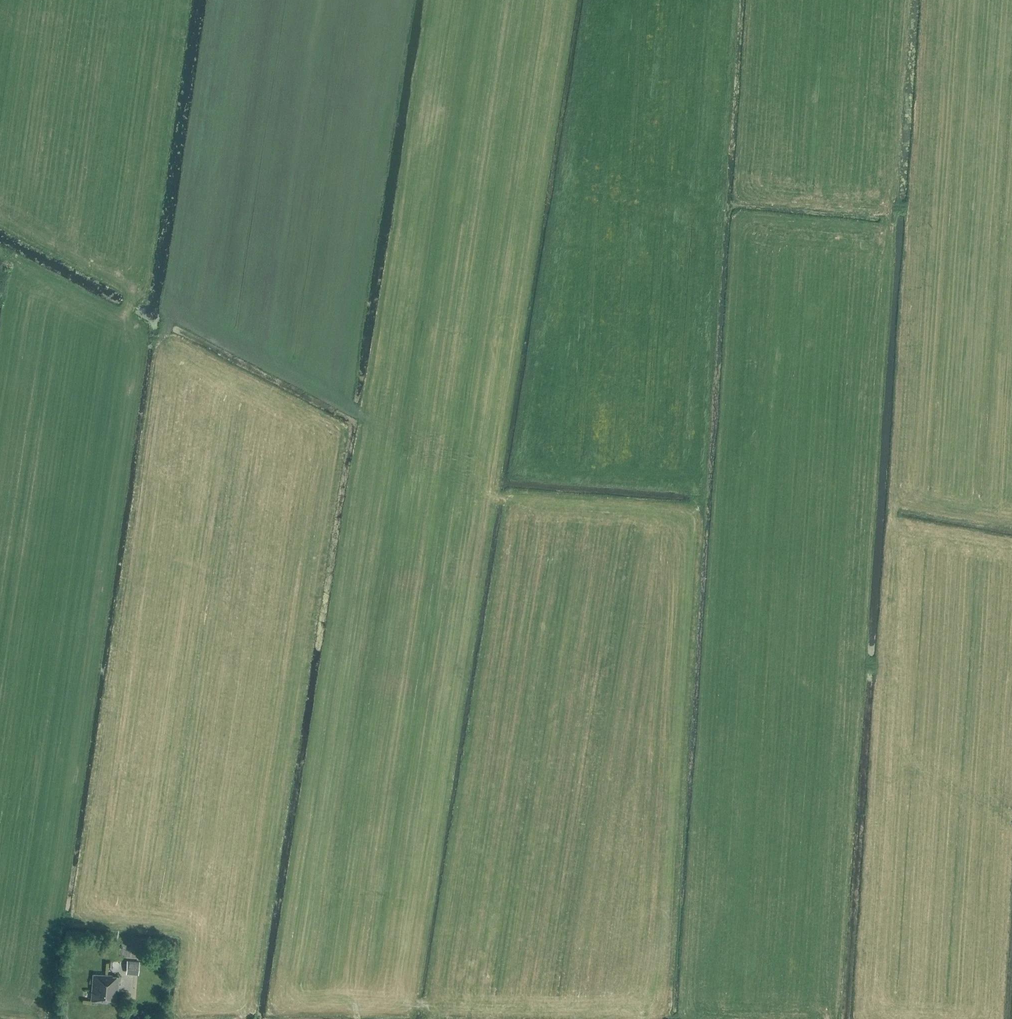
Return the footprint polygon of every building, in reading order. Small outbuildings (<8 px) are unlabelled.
[(138,974),(139,961),(127,960),(126,973),(138,974)] [(118,991),(119,977),(112,976),(112,975),(93,973),(91,1000),(115,1001),(116,991),(118,991)]
